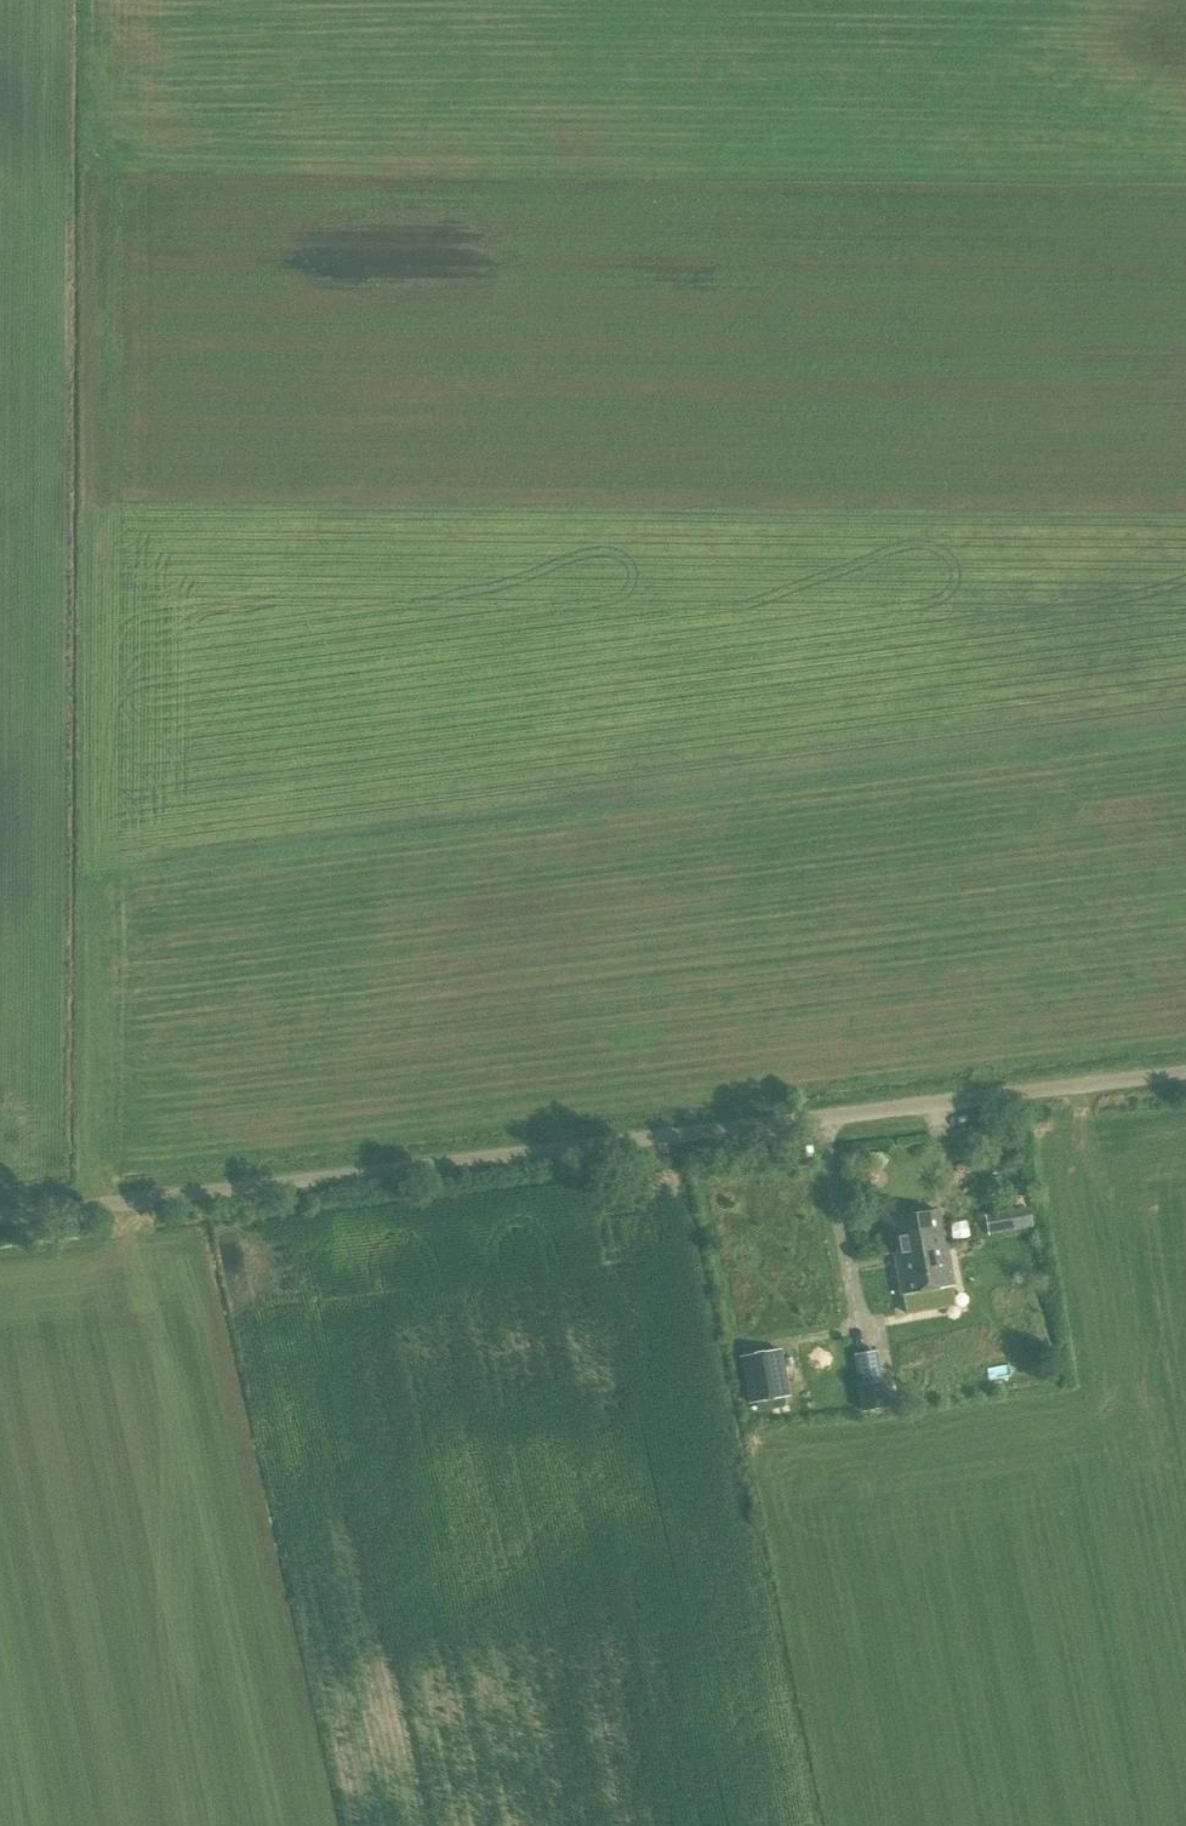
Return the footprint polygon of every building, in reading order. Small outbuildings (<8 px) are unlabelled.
[(944,1245),(938,1210),(890,1218),(896,1252),(894,1252),(901,1295),(953,1286),(947,1245),(944,1245)] [(1010,1210),(985,1215),(989,1237),(1014,1232),(1010,1210)] [(747,1404),(790,1396),(781,1349),(738,1357),(747,1404)] [(875,1351),(852,1355),(858,1386),(881,1382),(875,1351)]
